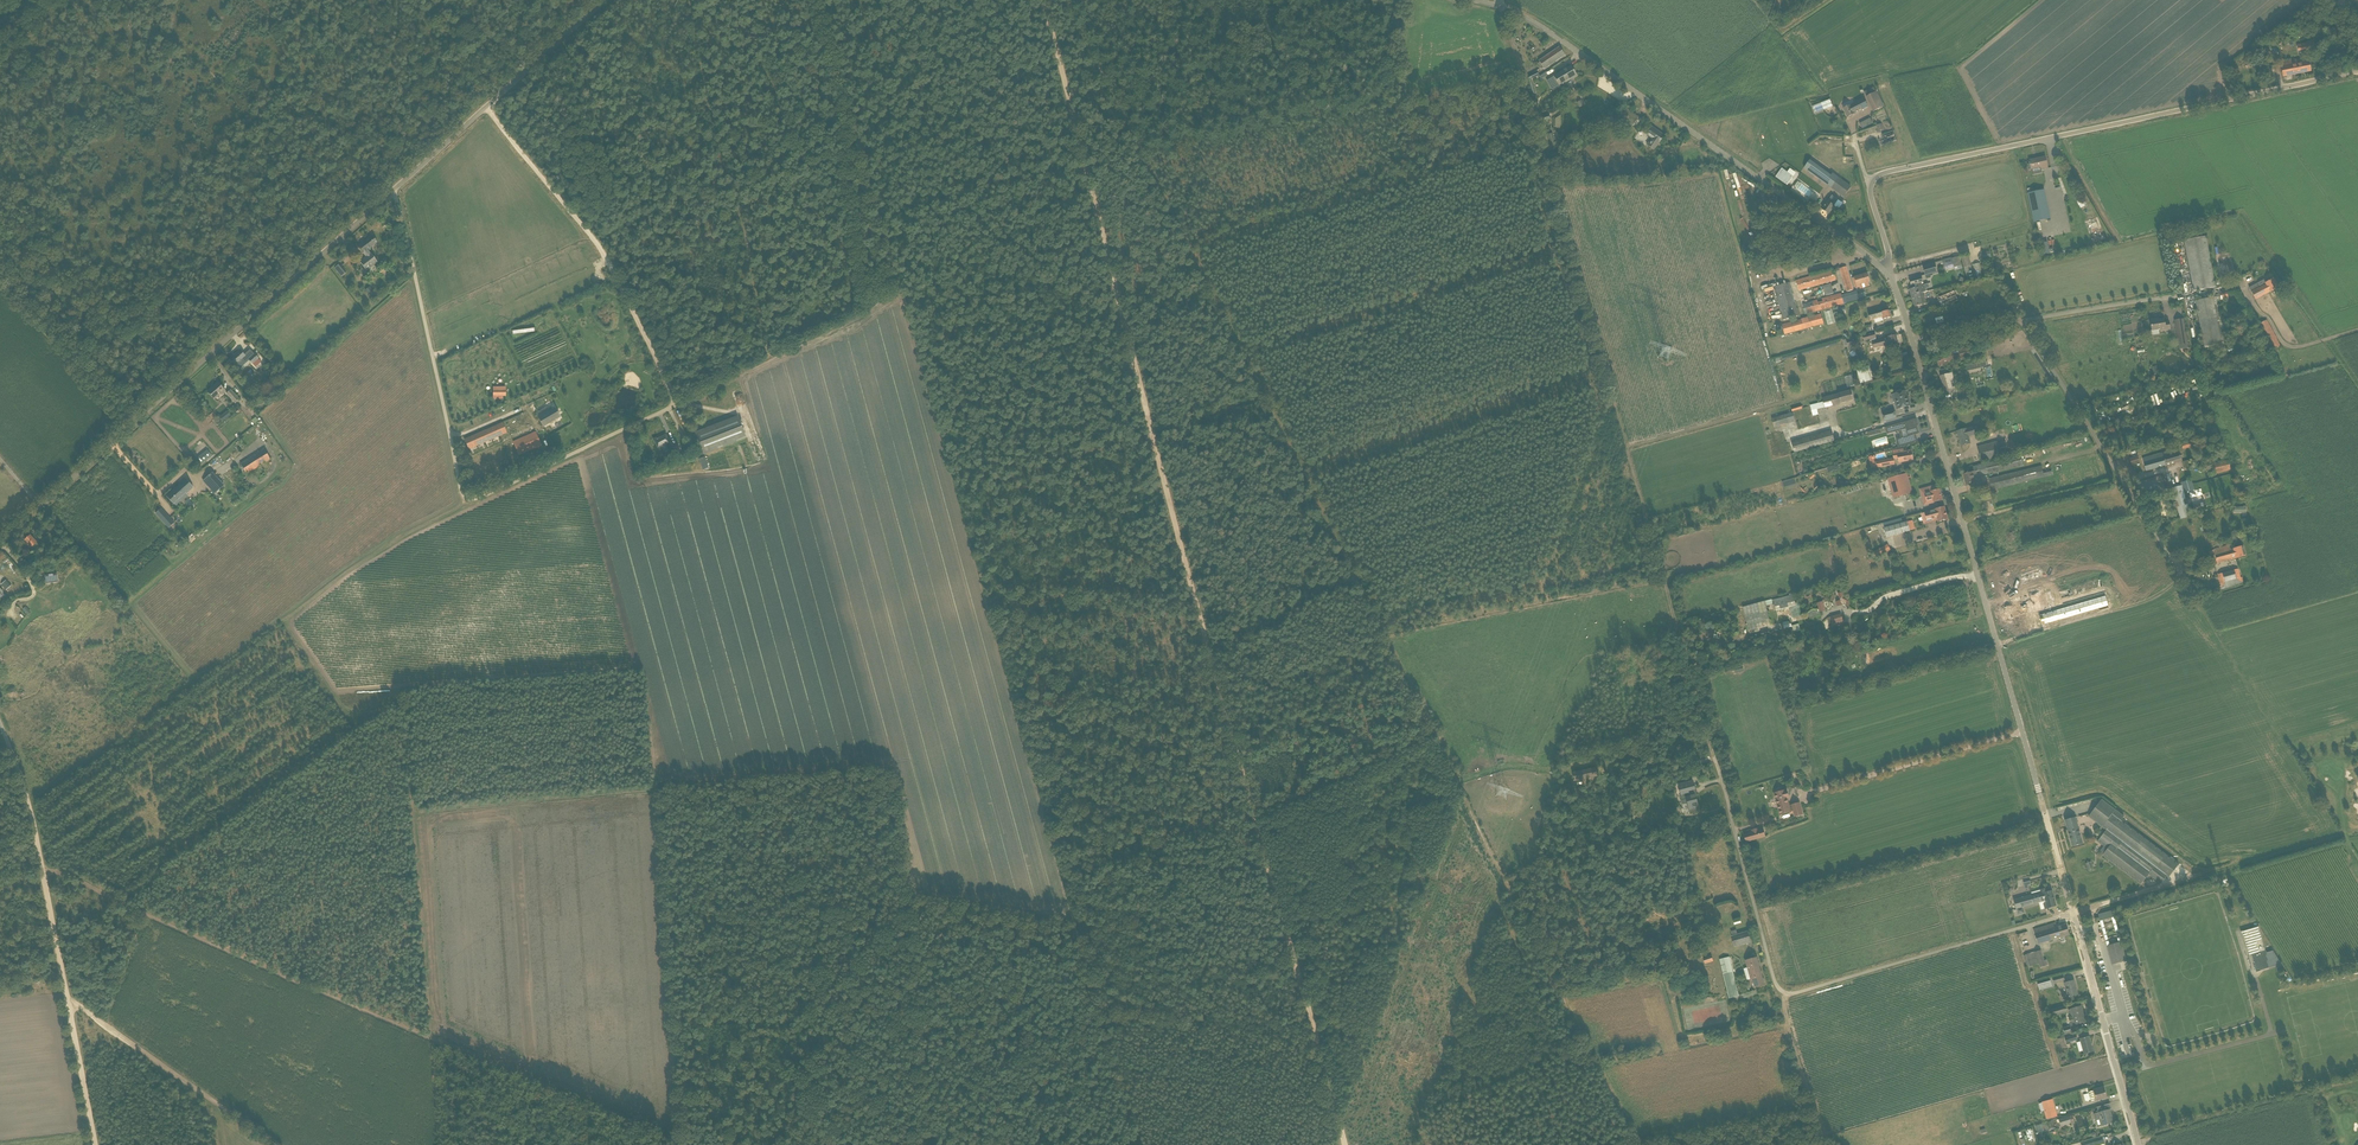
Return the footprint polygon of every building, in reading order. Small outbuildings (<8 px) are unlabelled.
[(2306,45),(2308,52),(2316,50),(2314,43),(2306,45)] [(1559,47),(1539,61),(1544,69),(1565,55),(1559,47)] [(2283,77),(2311,71),(2309,62),(2301,63),(2300,59),(2281,63),(2283,77)] [(1548,80),(1553,89),(1576,75),(1571,66),(1548,80)] [(1527,77),(1532,94),(1535,93),(1531,79),(1539,75),(1537,72),(1527,77)] [(1867,97),(1874,111),(1884,106),(1876,92),(1867,97)] [(1864,99),(1853,104),(1851,100),(1847,102),(1849,106),(1843,109),(1848,117),(1868,107),(1864,99)] [(1815,114),(1833,107),(1830,100),(1812,106),(1815,114)] [(1632,126),(1638,117),(1626,109),(1620,117),(1632,126)] [(1654,140),(1649,146),(1654,150),(1664,136),(1652,127),(1647,135),(1654,140)] [(1552,133),(1548,135),(1552,149),(1556,146),(1552,133)] [(2048,168),(2046,157),(2030,160),(2031,169),(2041,167),(2041,170),(2048,168)] [(1780,179),(1791,187),(1797,179),(1785,171),(1780,179)] [(1839,178),(1832,188),(1844,197),(1851,187),(1839,178)] [(2030,203),(2046,199),(2044,190),(2028,193),(2030,203)] [(1832,196),(1822,209),(1829,214),(1834,206),(1833,205),(1837,199),(1832,196)] [(1816,203),(1811,199),(1808,204),(1812,208),(1816,203)] [(368,250),(377,242),(372,235),(359,246),(364,253),(365,252),(368,256),(360,262),(367,271),(378,262),(371,253),(368,250)] [(2184,241),(2194,291),(2215,287),(2206,236),(2184,241)] [(1975,280),(1968,254),(1961,256),(1968,281),(1975,280)] [(1935,264),(1923,267),(1925,275),(1932,273),(1933,274),(1938,273),(1935,264)] [(1846,267),(1840,268),(1848,292),(1853,290),(1846,267)] [(1799,291),(1837,280),(1834,269),(1796,280),(1799,291)] [(1870,281),(1867,274),(1852,278),(1855,289),(1860,287),(1860,289),(1870,286),(1868,282),(1870,281)] [(1913,285),(1914,288),(1909,289),(1911,297),(1920,295),(1920,293),(1924,292),(1926,292),(1924,285),(1922,286),(1922,283),(1923,282),(1922,276),(1917,277),(1917,278),(1909,280),(1911,286),(1913,285)] [(2270,292),(2279,288),(2274,279),(2266,283),(2264,280),(2249,288),(2256,300),(2270,292)] [(1789,283),(1774,287),(1784,320),(1798,316),(1789,283)] [(369,296),(374,292),(370,288),(365,291),(369,296)] [(1958,300),(1960,299),(1959,297),(1957,298),(1956,295),(1958,294),(1957,290),(1937,298),(1941,307),(1958,300)] [(1841,293),(1822,299),(1823,301),(1818,302),(1817,300),(1803,304),(1806,314),(1859,300),(1857,291),(1842,295),(1841,293)] [(1911,297),(1914,307),(1927,303),(1924,292),(1920,293),(1920,295),(1911,297)] [(2228,292),(2220,294),(2221,301),(2229,299),(2228,292)] [(2216,297),(2210,298),(2196,301),(2205,348),(2225,344),(2217,301),(2216,297)] [(1891,317),(1889,310),(1869,316),(1870,321),(1882,317),(1883,319),(1891,317)] [(1782,325),(1784,335),(1824,324),(1821,314),(1782,325)] [(2156,319),(2150,319),(2152,331),(2166,328),(2166,330),(2170,329),(2169,321),(2165,322),(2164,319),(2156,320),(2156,319)] [(2258,325),(2272,351),(2281,346),(2266,320),(2258,325)] [(2184,322),(2175,324),(2179,345),(2187,344),(2184,322)] [(1876,338),(1875,332),(1862,336),(1864,341),(1871,339),(1874,349),(1889,345),(1898,343),(1896,335),(1876,340),(1875,338),(1876,338)] [(1978,355),(1975,345),(1953,351),(1950,351),(1950,352),(1936,356),(1939,366),(1978,355)] [(245,356),(240,350),(230,359),(235,365),(240,361),(243,365),(247,361),(244,357),(245,356)] [(255,354),(249,359),(253,364),(255,362),(258,364),(261,362),(255,354)] [(1859,368),(1862,380),(1872,377),(1870,370),(1871,370),(1870,365),(1859,368)] [(1949,375),(1948,374),(1941,376),(1946,395),(1957,392),(1956,387),(1952,388),(1950,381),(1954,380),(1952,373),(1952,374),(1949,375)] [(218,382),(208,392),(214,399),(221,393),(222,395),(226,391),(218,382)] [(505,386),(493,386),(494,396),(505,396),(505,386)] [(239,399),(231,390),(227,393),(235,402),(239,399)] [(1907,397),(1905,391),(1902,392),(1902,391),(1901,390),(1898,391),(1897,392),(1897,393),(1894,394),(1896,400),(1895,400),(1897,409),(1911,405),(1908,396),(1907,397)] [(1853,400),(1851,391),(1823,398),(1825,408),(1833,406),(1833,405),(1853,400)] [(1810,406),(1813,416),(1818,414),(1817,410),(1825,407),(1823,402),(1810,406)] [(1812,416),(1810,411),(1809,412),(1808,406),(1802,408),(1802,406),(1792,409),(1793,412),(1795,421),(1812,416)] [(535,413),(543,427),(560,417),(555,408),(549,411),(547,407),(535,413)] [(1882,413),(1885,421),(1896,418),(1894,410),(1882,413)] [(227,411),(219,417),(223,422),(231,416),(227,411)] [(737,416),(695,432),(703,454),(746,438),(737,416)] [(1916,423),(1917,422),(1917,419),(1886,428),(1888,434),(1906,429),(1908,437),(1919,434),(1916,423)] [(469,449),(507,433),(502,423),(465,439),(469,449)] [(1966,429),(1957,431),(1961,446),(1970,443),(1968,436),(1976,434),(1974,427),(1966,429)] [(1829,443),(1835,441),(1832,430),(1791,442),(1794,453),(1829,443)] [(535,432),(514,442),(520,455),(541,445),(535,432)] [(669,442),(665,435),(658,438),(657,439),(656,438),(653,439),(657,448),(661,446),(664,452),(669,450),(666,444),(669,442)] [(1899,447),(1909,444),(1907,436),(1897,439),(1899,447)] [(1977,447),(1981,462),(2002,456),(1998,442),(1977,447)] [(247,474),(271,460),(264,449),(240,464),(247,474)] [(1899,462),(1913,460),(1912,452),(1904,453),(1903,449),(1897,450),(1899,462)] [(2179,452),(2178,449),(2143,459),(2146,471),(2182,461),(2179,452)] [(197,459),(202,464),(205,461),(201,455),(197,459)] [(1977,466),(1980,475),(2022,465),(2020,455),(1977,466)] [(2231,469),(2229,460),(2210,465),(2213,474),(2231,469)] [(1977,466),(1973,467),(1974,472),(1972,472),(1963,475),(1966,485),(1975,482),(1974,479),(1980,477),(1980,475),(1977,466)] [(2041,466),(1989,479),(1992,494),(1998,492),(1997,488),(2052,475),(2051,471),(2043,473),(2041,466)] [(224,486),(212,473),(203,481),(215,494),(224,486)] [(1888,479),(1894,498),(1912,493),(1907,473),(1888,479)] [(181,495),(179,493),(187,485),(180,477),(160,494),(168,503),(171,499),(172,500),(176,497),(177,498),(181,495)] [(2182,486),(2183,493),(2193,490),(2191,481),(2184,483),(2183,482),(2181,483),(2182,486)] [(2172,489),(2175,500),(2173,501),(2174,503),(2176,503),(2180,515),(2178,516),(2179,519),(2181,518),(2181,519),(2190,516),(2183,493),(2182,486),(2172,489)] [(1934,502),(1942,500),(1939,489),(1931,491),(1932,492),(1925,494),(1927,501),(1933,500),(1934,502)] [(1940,521),(1948,519),(1944,507),(1936,509),(1937,509),(1922,513),(1923,515),(1927,514),(1929,521),(1939,518),(1940,521)] [(169,519),(164,523),(169,528),(174,524),(169,519)] [(1885,528),(1887,537),(1910,531),(1907,521),(1885,528)] [(50,533),(43,539),(50,548),(57,542),(50,533)] [(40,546),(30,535),(23,542),(30,549),(30,548),(33,552),(40,546)] [(1875,561),(1892,552),(1888,544),(1871,553),(1875,561)] [(2236,558),(2245,556),(2243,546),(2234,549),(2231,550),(2229,545),(2226,546),(2226,547),(2209,552),(2212,565),(2236,558)] [(2243,582),(2242,577),(2241,578),(2238,568),(2218,574),(2222,588),(2243,582)] [(7,579),(1,584),(6,590),(12,585),(7,579)] [(2039,595),(2033,597),(2034,597),(2018,602),(2020,610),(2015,611),(2016,615),(2015,616),(2016,620),(2016,621),(2018,621),(2019,624),(2028,621),(2026,614),(2025,609),(2042,604),(2039,595)] [(1817,603),(1819,612),(1825,611),(1823,601),(1817,603)] [(2054,605),(2049,606),(2053,621),(2059,619),(2054,605)] [(27,615),(32,612),(27,606),(23,609),(27,615)] [(1802,616),(1800,607),(1793,609),(1796,618),(1802,616)] [(1831,618),(1828,618),(1829,624),(1843,621),(1841,614),(1831,617),(1831,618)] [(1573,773),(1575,781),(1598,776),(1597,768),(1573,773)] [(1694,789),(1692,781),(1678,785),(1681,794),(1680,794),(1683,805),(1687,803),(1690,814),(1700,811),(1699,805),(1697,805),(1694,795),(1689,796),(1688,790),(1694,789)] [(1782,790),(1777,791),(1777,792),(1774,793),(1776,800),(1778,799),(1779,805),(1778,805),(1781,815),(1791,812),(1794,811),(1795,817),(1803,814),(1799,803),(1792,805),(1789,806),(1787,798),(1789,798),(1787,790),(1785,791),(1785,790),(1782,791),(1782,790)] [(2102,799),(2089,816),(2106,830),(2098,841),(2104,846),(2099,852),(2141,884),(2149,874),(2161,883),(2167,876),(2169,877),(2179,864),(2171,858),(2121,820),(2124,817),(2102,799)] [(2083,844),(2076,817),(2065,820),(2072,847),(2083,844)] [(1763,829),(1758,831),(1757,829),(1752,830),(1753,832),(1744,835),(1746,842),(1765,836),(1763,829)] [(2056,906),(2052,891),(2049,892),(2048,888),(2041,890),(2041,892),(2032,894),(2032,895),(2014,900),(2016,909),(2046,900),(2046,903),(2044,904),(2045,909),(2048,908),(2056,906)] [(2113,911),(2112,911),(2098,915),(2099,917),(2100,921),(2114,917),(2113,911)] [(2053,924),(2034,930),(2038,944),(2054,939),(2053,939),(2069,934),(2066,924),(2054,928),(2053,924)] [(2260,971),(2260,970),(2269,968),(2267,961),(2268,961),(2266,955),(2267,955),(2258,926),(2241,931),(2241,935),(2244,934),(2251,956),(2251,955),(2255,968),(2254,967),(2255,971),(2256,971),(2257,972),(2261,971),(2260,971)] [(1735,946),(1752,942),(1749,931),(1732,936),(1735,946)] [(2112,965),(2127,961),(2121,942),(2107,946),(2112,965)] [(2269,952),(2273,966),(2281,964),(2273,951),(2269,952)] [(2044,960),(2043,956),(2025,961),(2027,967),(2039,963),(2040,967),(2048,965),(2046,960),(2044,960)] [(1763,979),(1756,957),(1746,960),(1753,983),(1754,982),(1755,986),(1764,984),(1764,983),(1765,982),(1764,978),(1763,979)] [(1729,998),(1739,995),(1730,958),(1720,960),(1729,998)] [(2063,975),(2052,978),(2054,984),(2065,981),(2063,975)] [(2051,985),(2050,980),(2038,984),(2039,988),(2051,985)] [(2065,983),(2067,993),(2066,993),(2068,1001),(2074,1000),(2072,995),(2078,994),(2074,980),(2065,983)] [(2069,1011),(2068,1008),(2066,1008),(2065,1005),(2051,1009),(2053,1016),(2069,1011)] [(2071,1026),(2085,1022),(2081,1006),(2071,1009),(2070,1009),(2071,1014),(2073,1014),(2074,1020),(2070,1021),(2071,1026)] [(1695,1020),(1703,1020),(1702,1008),(1698,1008),(1698,1017),(1695,1017),(1695,1020)] [(2065,1034),(2072,1032),(2070,1026),(2063,1028),(2065,1034)] [(2078,1040),(2076,1035),(2065,1038),(2066,1043),(2078,1040)] [(2094,1051),(2089,1036),(2080,1039),(2084,1054),(2094,1051)] [(2101,1088),(2088,1092),(2091,1102),(2097,1100),(2097,1099),(2106,1097),(2104,1089),(2101,1089),(2101,1088)] [(2042,1102),(2046,1119),(2057,1116),(2052,1099),(2042,1102)] [(2110,1110),(2110,1109),(2094,1114),(2097,1127),(2114,1122),(2111,1113),(2110,1113),(2109,1110),(2110,1110)] [(2071,1123),(2069,1116),(2059,1119),(2061,1126),(2071,1123)]
